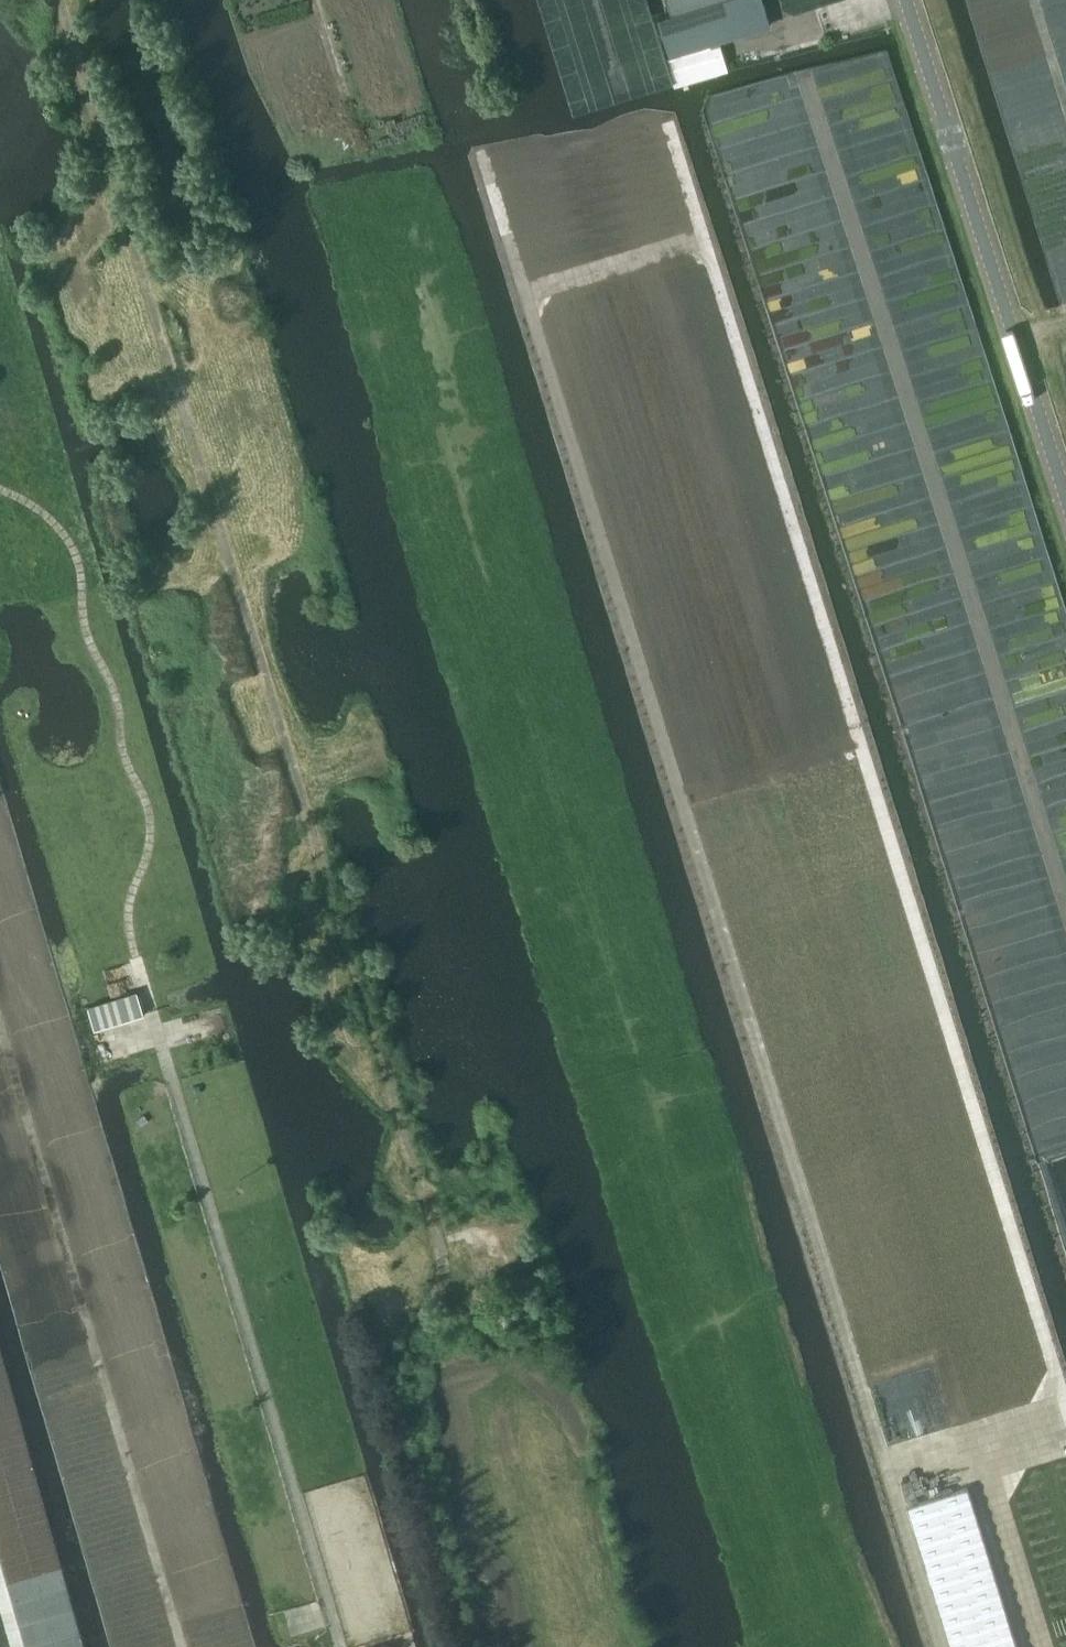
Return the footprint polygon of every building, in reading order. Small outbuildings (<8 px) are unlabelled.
[(658,18),(668,51),(676,77),(686,74),(682,61),(712,52),(708,39),(718,36),(769,21),(763,0),(665,0),(669,14),(658,18)] [(86,1008),(93,1029),(144,1014),(137,992),(86,1008)] [(966,1486),(909,1504),(922,1548),(952,1646),(1017,1646),(966,1486)]
